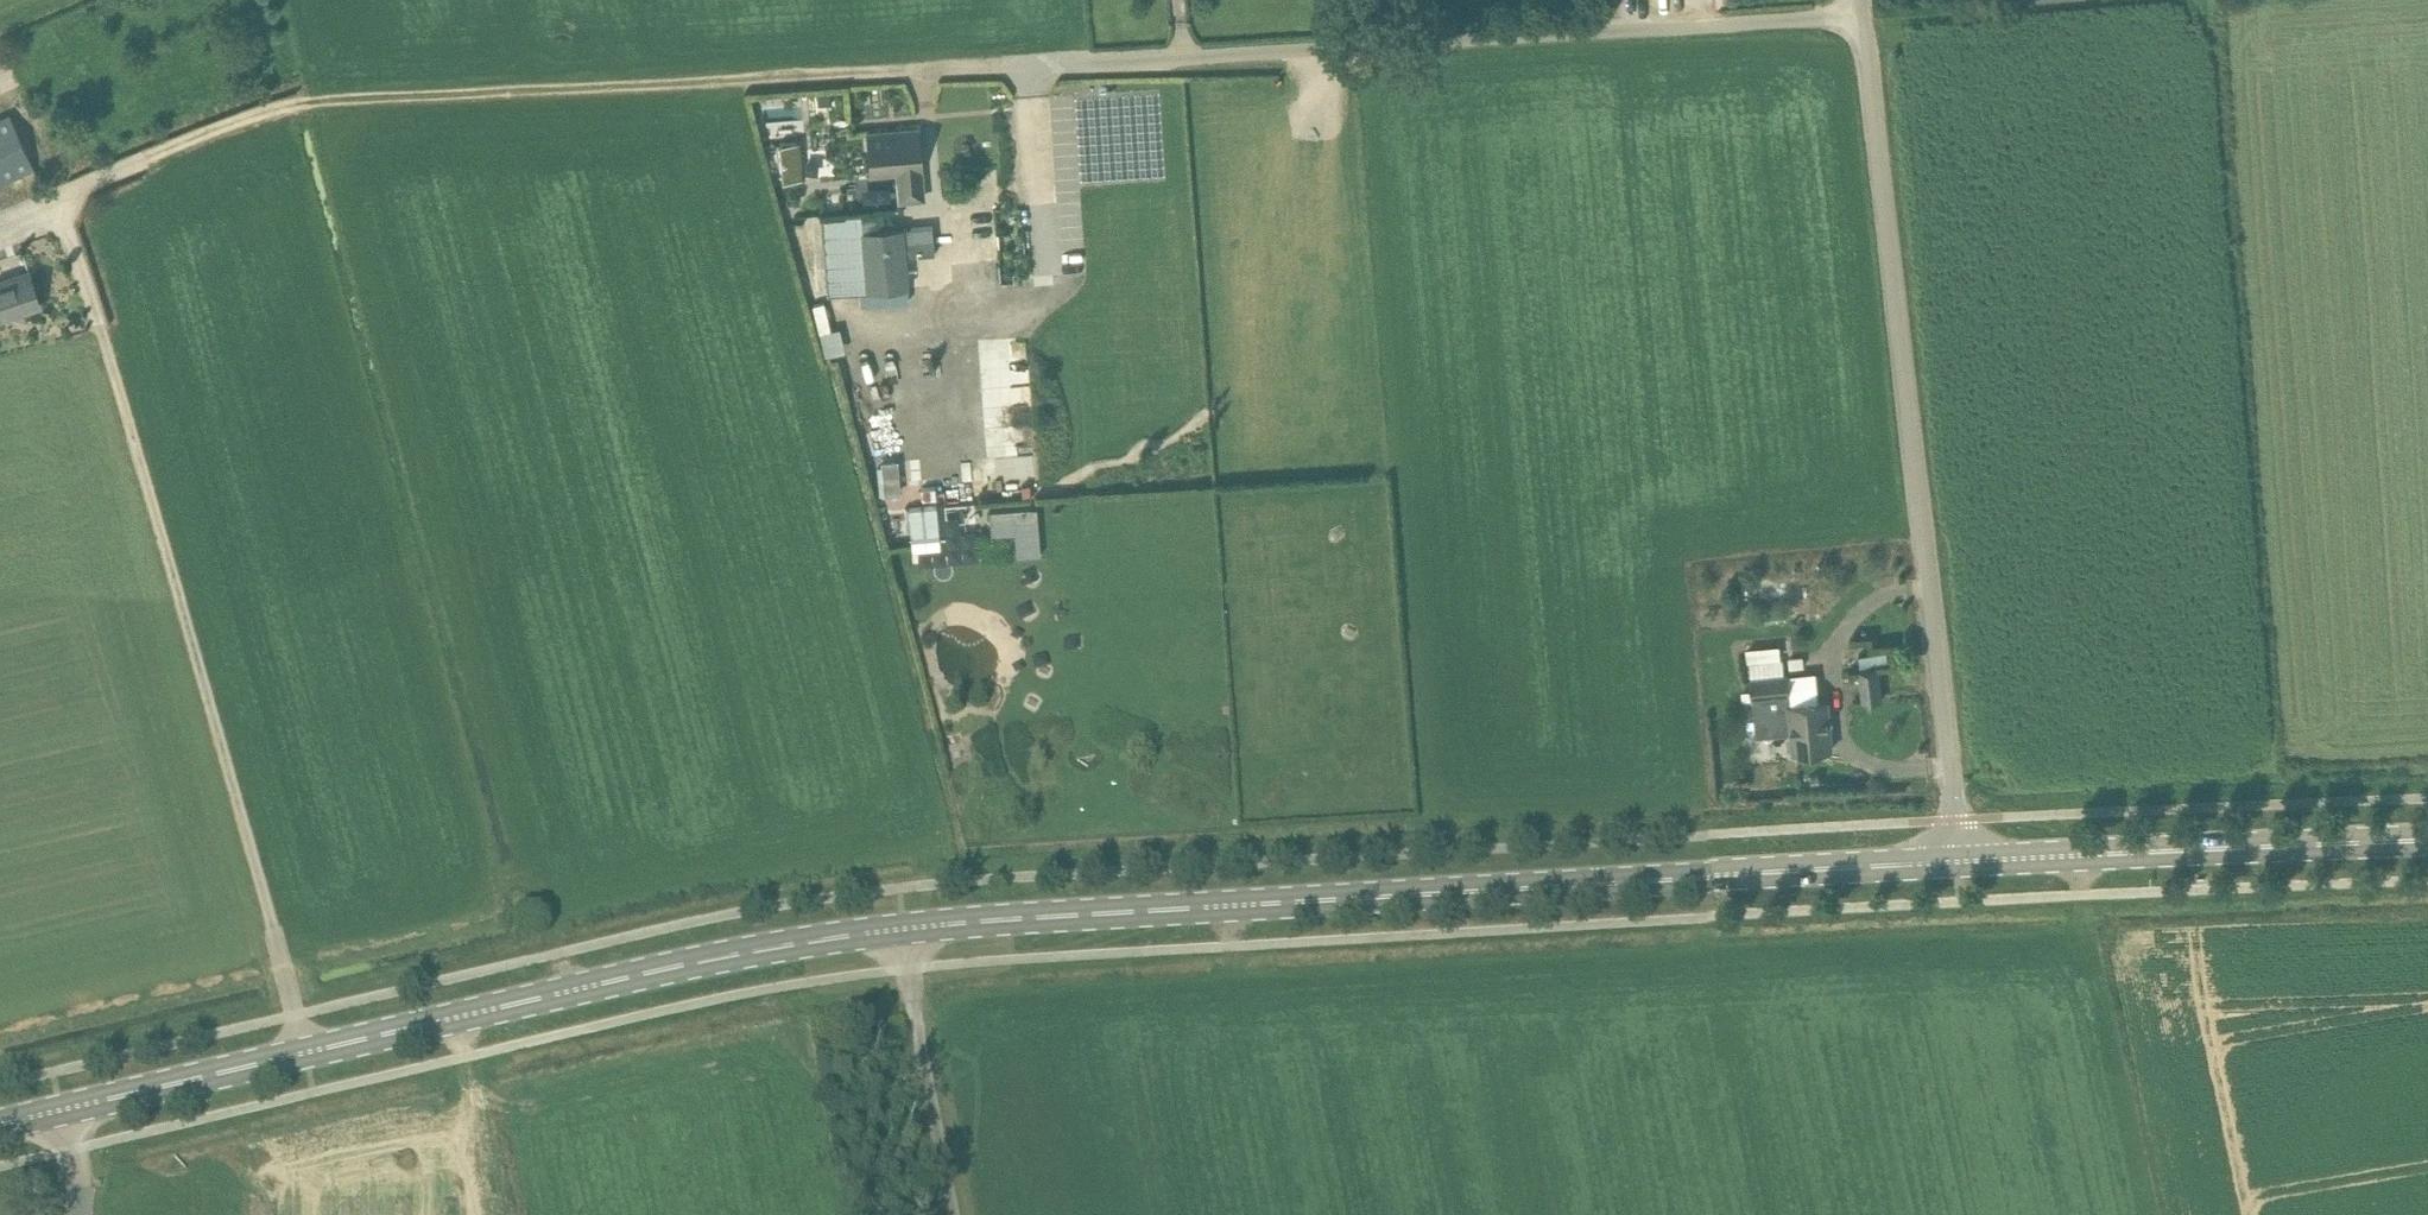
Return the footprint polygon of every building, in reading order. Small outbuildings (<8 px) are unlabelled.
[(34,167),(11,115),(0,120),(0,183),(34,167)] [(898,171),(900,200),(924,197),(918,129),(868,133),(872,173),(898,171)] [(786,179),(806,179),(804,140),(785,141),(786,179)] [(822,216),(829,294),(909,287),(903,228),(884,230),(883,214),(863,216),(863,212),(822,216)] [(41,306),(30,271),(0,281),(0,319),(41,306)] [(898,461),(881,462),(882,466),(885,495),(901,493),(898,461)] [(936,506),(909,509),(912,536),(939,534),(936,506)] [(1037,508),(990,512),(992,535),(1015,534),(1017,557),(1041,556),(1037,508)] [(1883,700),(1879,668),(1860,670),(1864,702),(1883,700)] [(1748,680),(1749,695),(1752,695),(1789,692),(1787,676),(1748,680)] [(1789,692),(1752,695),(1757,736),(1793,733),(1795,753),(1833,750),(1828,700),(1790,704),(1789,692)]
